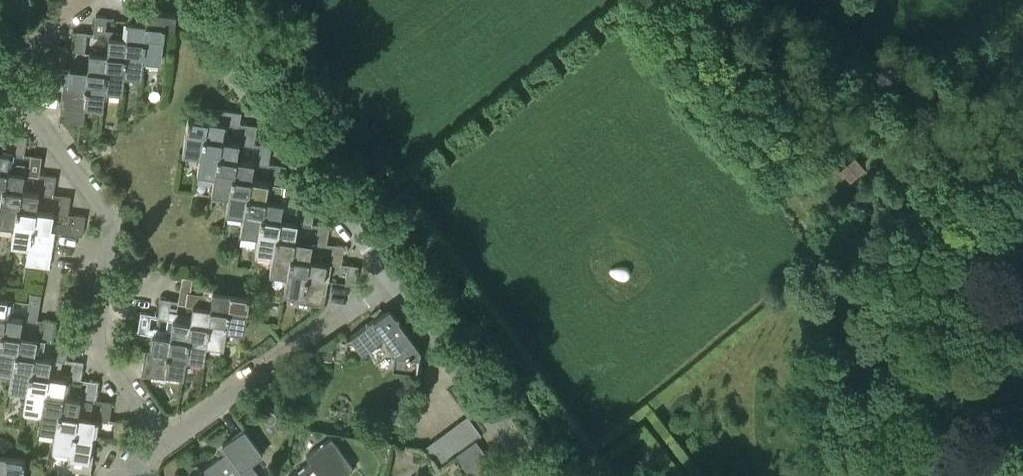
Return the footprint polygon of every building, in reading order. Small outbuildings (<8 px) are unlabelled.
[(175,13),(129,8),(128,21),(165,25),(174,27),(175,13)] [(96,15),(94,32),(94,35),(104,37),(106,16),(96,15)] [(145,40),(143,59),(160,61),(165,25),(128,21),(126,38),(145,40)] [(77,30),(74,47),(74,51),(85,52),(87,31),(77,30)] [(126,56),(123,75),(141,77),(143,59),(145,40),(126,38),(108,36),(107,45),(99,44),(98,52),(126,56)] [(57,46),(55,63),(55,66),(66,67),(67,47),(57,46)] [(121,92),(123,75),(126,56),(98,52),(89,51),(87,69),(107,71),(104,90),(121,92)] [(46,82),(48,62),(38,61),(35,81),(46,82)] [(103,108),(104,90),(107,71),(87,69),(70,67),(69,75),(67,75),(66,76),(66,79),(60,79),(59,84),(63,84),(62,96),(85,99),(84,106),(85,106),(103,108)] [(85,99),(62,96),(60,108),(85,111),(85,106),(84,106),(85,99)] [(85,111),(60,108),(59,121),(83,123),(85,111)] [(182,153),(199,156),(202,136),(222,140),(225,123),(239,126),(241,112),(215,108),(213,121),(188,117),(182,153)] [(10,136),(12,122),(0,120),(0,135),(10,136)] [(254,145),(254,142),(257,125),(247,123),(243,144),(254,145)] [(24,156),(25,153),(28,136),(17,134),(13,155),(24,156)] [(239,142),(222,140),(202,136),(199,156),(197,173),(214,176),(217,156),(236,160),(239,142)] [(268,166),(269,162),(272,145),(261,143),(258,164),(268,166)] [(831,160),(845,172),(857,159),(843,147),(831,160)] [(7,170),(10,153),(0,151),(0,169),(7,170)] [(39,176),(39,173),(42,156),(31,154),(28,174),(39,176)] [(231,176),(251,180),(254,162),(236,160),(217,156),(214,176),(211,193),(228,196),(231,176)] [(275,163),(272,183),(283,185),(286,165),(275,163)] [(7,170),(0,169),(0,200),(2,187),(21,190),(24,173),(7,170)] [(53,196),(54,193),(57,176),(46,174),(42,194),(53,196)] [(272,183),(251,180),(231,176),(228,196),(226,213),(243,216),(246,197),(283,203),(286,204),(288,194),(282,193),(283,185),(272,183)] [(14,227),(17,207),(36,210),(39,193),(21,190),(2,187),(0,200),(0,224),(14,227)] [(68,216),(68,213),(71,196),(60,194),(57,214),(68,216)] [(261,216),(280,219),(283,203),(246,197),(243,216),(240,233),(258,236),(261,216)] [(312,226),(312,222),(315,205),(304,204),(301,224),(312,226)] [(53,213),(36,210),(17,207),(14,227),(11,244),(29,247),(31,238),(53,242),(55,231),(50,230),(53,213)] [(75,214),(72,234),(82,236),(85,216),(75,214)] [(298,222),(280,219),(261,216),(258,236),(255,253),(272,256),(275,236),(295,240),(298,222)] [(330,225),(319,224),(316,244),(326,245),(330,225)] [(275,236),(272,256),(270,273),(287,276),(290,256),(309,259),(312,242),(295,240),(275,236)] [(53,242),(31,238),(29,247),(28,251),(51,254),(53,242)] [(334,244),(331,263),(331,264),(341,266),(345,245),(334,244)] [(49,267),(51,254),(28,251),(26,263),(49,267)] [(287,276),(284,293),(303,296),(304,289),(306,278),(328,281),(331,264),(331,263),(309,260),(309,259),(290,256),(287,276)] [(349,263),(345,284),(356,286),(359,265),(349,263)] [(193,277),(182,276),(181,285),(192,287),(193,277)] [(304,289),(326,293),(328,281),(306,278),(304,289)] [(229,311),(226,329),(244,332),(250,296),(204,288),(204,293),(188,291),(187,298),(179,297),(178,303),(193,306),(229,311)] [(302,301),(324,305),(326,293),(304,289),(303,296),(302,301)] [(42,294),(41,294),(31,292),(27,320),(37,321),(42,294)] [(169,317),(171,306),(172,299),(162,297),(159,315),(169,317)] [(209,326),(207,344),(224,347),(226,329),(229,311),(193,306),(191,313),(177,311),(178,307),(171,306),(169,317),(169,319),(209,326)] [(389,307),(384,311),(350,336),(362,352),(382,338),(387,339),(396,351),(396,354),(419,358),(420,350),(393,313),(389,307)] [(149,334),(150,327),(152,313),(141,311),(138,332),(149,334)] [(5,315),(0,314),(0,335),(1,332),(20,335),(23,318),(5,315)] [(55,321),(44,319),(41,339),(52,341),(55,321)] [(150,327),(149,334),(153,334),(190,340),(187,359),(204,361),(207,344),(209,326),(169,319),(167,330),(150,327)] [(0,335),(0,370),(12,371),(15,352),(34,355),(37,338),(20,335),(1,332),(0,335)] [(167,367),(166,373),(184,376),(187,359),(190,340),(153,334),(150,351),(146,350),(144,363),(167,367)] [(59,340),(56,359),(63,361),(66,361),(70,341),(59,340)] [(332,351),(325,350),(324,361),(331,361),(332,351)] [(56,359),(34,355),(15,352),(12,371),(9,389),(26,392),(30,372),(66,379),(70,379),(71,374),(61,372),(63,361),(56,359)] [(84,361),(73,359),(71,374),(70,379),(72,380),(81,381),(84,361)] [(167,367),(144,363),(142,375),(165,379),(166,373),(167,367)] [(72,380),(70,379),(66,379),(30,372),(26,392),(23,409),(41,411),(41,412),(44,392),(63,395),(69,396),(72,380)] [(98,381),(88,380),(85,400),(95,401),(98,381)] [(69,396),(63,395),(44,392),(41,412),(41,411),(38,429),(55,432),(59,412),(78,415),(80,398),(69,396)] [(113,401),(102,400),(99,419),(109,421),(113,401)] [(71,452),(70,457),(93,461),(97,436),(92,436),(95,418),(78,415),(59,412),(55,432),(53,449),(71,452)] [(471,443),(476,440),(482,435),(468,416),(457,424),(471,443)] [(113,440),(124,441),(127,421),(117,419),(113,440)] [(471,443),(457,424),(446,432),(461,451),(471,443)] [(197,473),(199,475),(260,475),(251,463),(263,454),(244,428),(223,444),(228,451),(197,473)] [(446,432),(436,439),(451,458),(456,455),(461,451),(446,432)] [(336,443),(331,437),(305,456),(310,462),(291,475),(343,475),(354,468),(336,443)] [(436,439),(425,447),(439,467),(451,458),(436,439)] [(461,451),(456,455),(463,465),(483,450),(476,440),(471,443),(461,451)] [(483,450),(463,465),(472,475),(478,475),(491,460),(483,450)] [(5,475),(23,475),(26,458),(0,454),(0,472),(5,473),(5,475)] [(91,472),(93,461),(70,457),(68,469),(91,472)]
